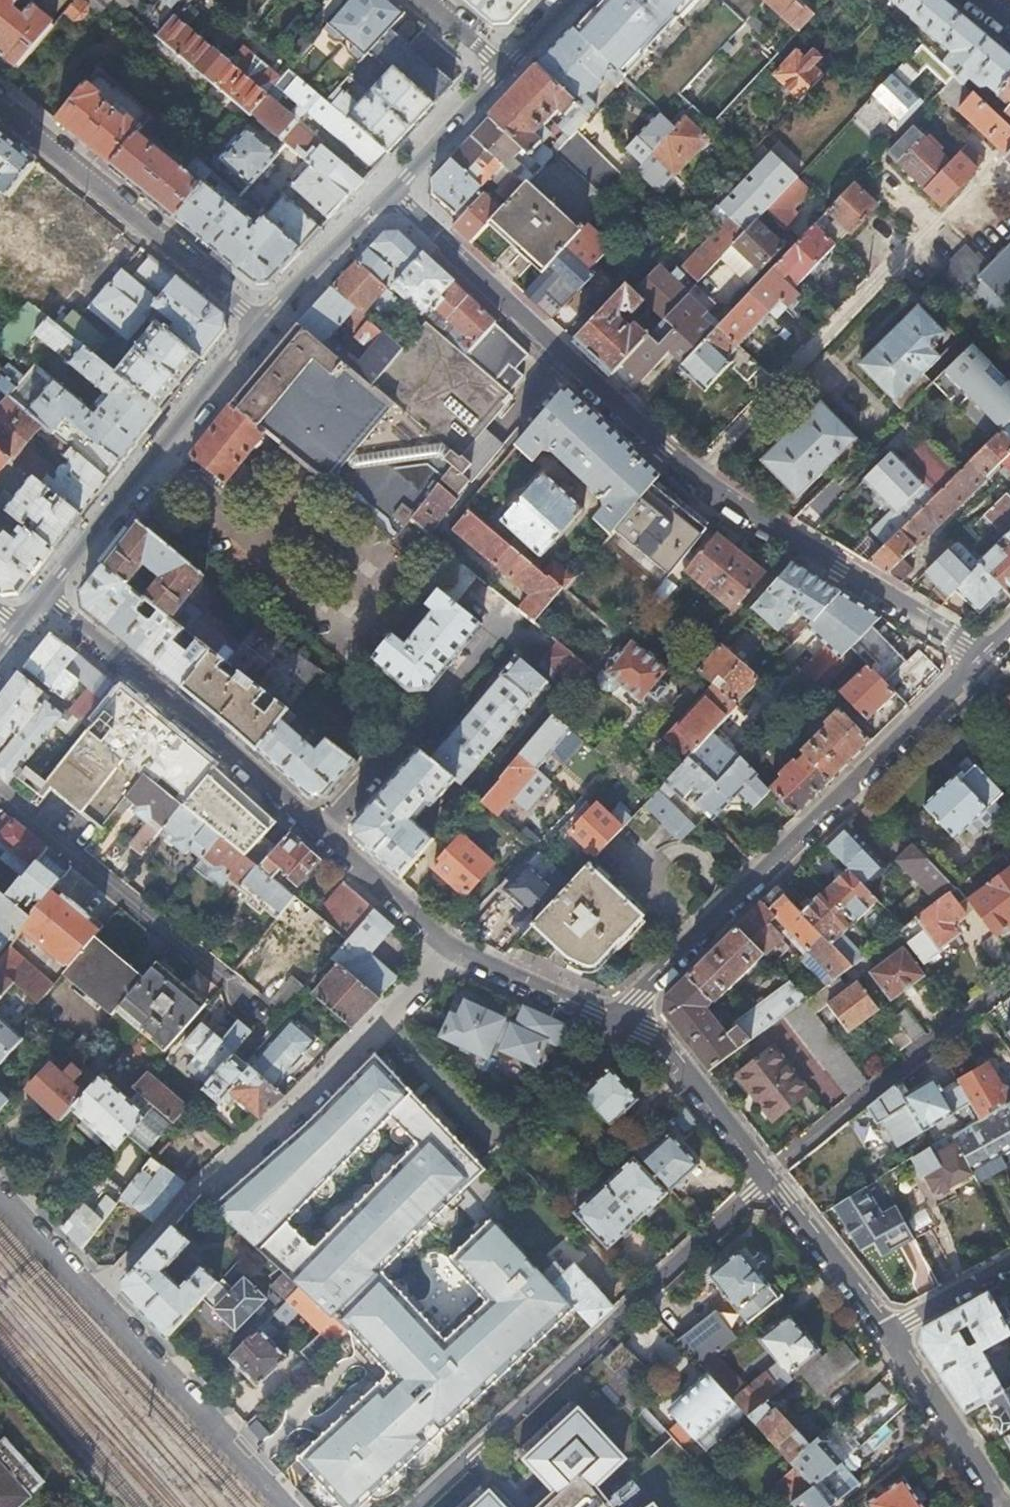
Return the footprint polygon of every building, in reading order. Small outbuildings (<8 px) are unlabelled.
[(17,67),(51,28),(55,24),(33,6),(24,16),(21,14),(29,3),(26,0),(0,0),(0,53),(17,67)] [(64,13),(75,21),(83,20),(90,13),(89,4),(84,0),(75,0),(64,13)] [(89,4),(100,14),(113,0),(84,0),(89,4)] [(126,10),(135,0),(115,0),(126,10)] [(167,27),(187,4),(189,1),(188,0),(162,0),(164,2),(154,12),(159,16),(157,19),(167,27)] [(325,28),(337,38),(344,37),(352,44),(351,51),(362,60),(389,32),(407,14),(395,4),(390,0),(350,0),(325,28)] [(494,25),(509,24),(529,3),(531,0),(465,0),(494,25)] [(573,27),(624,77),(659,111),(673,125),(683,115),(691,106),(711,125),(780,52),(746,20),(724,0),(598,0),(573,27)] [(746,20),(758,6),(752,0),(724,0),(746,20)] [(801,30),(816,14),(801,0),(768,0),(801,30)] [(913,17),(927,0),(892,0),(913,17)] [(998,95),(1009,80),(1009,55),(988,37),(958,13),(942,0),(927,0),(913,17),(912,18),(954,54),(946,64),(957,75),(965,83),(971,77),(973,79),(972,82),(980,88),(986,87),(987,86),(998,95)] [(167,27),(158,37),(157,38),(212,82),(228,63),(186,29),(198,14),(187,4),(167,27)] [(906,60),(913,52),(923,42),(905,27),(885,8),(869,25),(906,60)] [(573,27),(537,65),(589,114),(624,77),(573,27)] [(383,65),(386,68),(388,66),(420,96),(432,106),(451,85),(389,32),(362,60),(349,74),(350,75),(363,86),(383,65)] [(874,94),(854,115),(871,132),(883,119),(896,132),(916,111),(913,108),(920,100),(918,97),(928,86),(918,76),(928,66),(948,85),(957,75),(946,64),(923,42),(913,52),(906,60),(904,62),(879,88),(874,94)] [(774,74),(800,98),(823,74),(814,64),(822,55),(814,47),(805,56),(798,49),(774,74)] [(879,88),(904,62),(889,47),(858,80),(874,94),(879,88)] [(821,62),(828,69),(839,57),(831,51),(821,62)] [(228,63),(212,82),(250,114),(251,114),(267,96),(228,63)] [(513,91),(489,117),(522,147),(537,161),(541,165),(552,153),(541,142),(550,132),(548,129),(551,127),(547,122),(560,109),(567,116),(558,125),(565,131),(556,140),(560,145),(574,130),(589,114),(537,65),(513,91)] [(423,116),(432,106),(420,96),(388,66),(386,68),(391,73),(372,92),(358,107),(358,103),(344,92),(332,105),(346,117),(346,116),(389,153),(423,116)] [(298,77),(289,70),(272,90),(280,97),(285,92),(298,77)] [(1007,155),(1009,152),(1009,126),(989,106),(965,83),(957,75),(948,85),(941,92),(1007,155)] [(285,92),(303,107),(308,112),(332,132),(346,117),(332,105),(326,100),(309,86),(298,77),(285,92)] [(998,95),(1004,102),(1001,105),(1005,109),(1008,109),(1009,115),(1009,116),(1009,80),(998,95)] [(88,81),(56,118),(84,142),(111,164),(139,132),(142,128),(143,127),(130,116),(126,120),(122,116),(126,110),(117,102),(112,107),(99,97),(102,93),(88,81)] [(294,118),(267,96),(251,114),(257,119),(282,140),(297,123),(298,123),(308,112),(303,107),(294,118)] [(920,100),(913,108),(916,111),(924,103),(920,100)] [(673,125),(659,111),(636,135),(640,139),(635,144),(644,153),(645,152),(649,155),(653,151),(674,172),(706,139),(683,115),(673,125)] [(346,117),(332,132),(374,169),(389,153),(346,116),(346,117)] [(168,131),(152,117),(143,127),(142,128),(158,142),(168,131)] [(489,117),(472,135),(524,183),(527,181),(532,175),(527,169),(522,170),(522,165),(513,157),(522,147),(489,117)] [(282,140),(257,119),(249,127),(279,154),(287,145),(282,140)] [(297,123),(282,140),(287,145),(305,160),(307,162),(322,144),(298,123),(297,123)] [(915,125),(889,152),(941,203),(984,160),(966,143),(950,159),(915,125)] [(279,154),(249,127),(221,159),(251,186),(257,179),(273,161),(279,154)] [(628,179),(574,130),(560,145),(555,150),(609,199),(628,179)] [(38,162),(4,134),(0,131),(0,190),(6,195),(9,197),(38,162)] [(139,132),(111,164),(143,190),(175,216),(204,181),(212,171),(206,165),(196,156),(184,170),(139,132)] [(472,135),(451,158),(481,187),(497,170),(501,173),(497,178),(503,184),(498,191),(508,201),(524,183),(472,135)] [(348,197),(364,180),(322,144),(307,162),(348,197)] [(697,281),(732,245),(765,209),(795,177),(797,176),(769,150),(718,204),(731,216),(683,267),(697,281)] [(481,187),(451,158),(432,178),(432,192),(455,214),(480,188),(481,187)] [(329,217),(348,197),(307,162),(305,160),(301,165),(309,171),(294,187),(329,217)] [(277,165),(273,161),(257,179),(262,182),(266,178),(269,180),(276,172),(273,169),(277,165)] [(541,165),(537,161),(532,166),(536,170),(541,165)] [(795,177),(765,209),(787,232),(801,218),(791,209),(809,191),(795,177)] [(204,181),(175,216),(217,251),(256,283),(270,281),(300,248),(266,219),(264,217),(257,225),(226,199),(230,194),(219,185),(215,189),(204,181)] [(524,183),(508,201),(501,208),(491,219),(545,270),(585,227),(582,225),(578,229),(527,181),(524,183)] [(879,205),(855,183),(799,243),(716,330),(685,362),(680,368),(704,391),(730,365),(745,380),(758,366),(737,346),(769,312),(772,315),(762,326),(778,341),(789,330),(775,317),(798,293),(794,288),(834,246),(838,249),(879,205)] [(480,188),(455,214),(459,218),(484,192),(480,188)] [(484,192),(459,218),(453,226),(470,242),(491,219),(501,208),(484,192)] [(266,219),(300,248),(320,227),(285,197),(270,215),(266,219)] [(259,212),(264,217),(266,219),(270,215),(262,208),(259,212)] [(765,209),(732,245),(755,266),(787,232),(765,209)] [(655,238),(639,223),(624,240),(623,244),(637,257),(655,238)] [(545,270),(524,293),(552,319),(587,280),(583,276),(576,270),(582,264),(589,270),(590,269),(598,259),(611,245),(587,224),(585,227),(545,270)] [(489,331),(496,323),(497,322),(401,232),(386,232),(358,262),(408,306),(410,303),(423,314),(421,317),(428,324),(430,325),(437,317),(434,314),(444,301),(455,310),(448,320),(451,323),(463,333),(468,337),(463,344),(472,351),(489,331)] [(964,288),(996,321),(1009,307),(1009,243),(987,266),(979,274),(964,288)] [(947,305),(964,288),(979,274),(987,266),(967,245),(927,285),(947,305)] [(90,307),(116,328),(136,304),(148,314),(179,277),(152,255),(131,277),(122,269),(90,307)] [(603,263),(598,259),(590,269),(595,273),(603,263)] [(408,306),(358,262),(333,288),(365,314),(369,309),(374,313),(378,308),(374,304),(380,297),(389,305),(385,310),(402,324),(413,311),(408,306)] [(627,283),(574,339),(582,347),(612,375),(624,361),(650,334),(649,333),(638,323),(632,329),(620,318),(619,313),(621,310),(627,311),(629,309),(632,313),(644,300),(664,318),(664,319),(688,292),(688,291),(694,284),(690,281),(685,288),(678,281),(683,275),(676,269),(670,274),(659,264),(634,290),(627,283)] [(576,270),(583,276),(589,270),(582,264),(576,270)] [(169,332),(203,359),(211,349),(226,329),(224,315),(179,277),(148,314),(149,315),(154,319),(163,326),(169,319),(176,324),(169,332)] [(696,283),(694,284),(688,291),(688,292),(664,319),(664,318),(649,333),(650,334),(624,361),(643,379),(672,349),(685,362),(716,330),(702,317),(716,302),(696,283)] [(365,314),(333,288),(300,324),(355,371),(362,362),(333,338),(349,320),(361,331),(356,337),(371,350),(386,332),(365,314)] [(836,311),(835,309),(827,301),(817,311),(827,320),(836,311)] [(136,304),(116,328),(129,339),(149,315),(148,314),(136,304)] [(902,410),(931,382),(922,373),(939,356),(932,348),(937,343),(934,340),(943,332),(918,307),(859,365),(902,410)] [(63,313),(55,322),(94,354),(108,338),(112,333),(107,329),(103,334),(73,310),(68,316),(63,313)] [(0,372),(0,388),(9,396),(53,432),(66,416),(79,427),(90,436),(121,462),(141,436),(162,410),(116,372),(107,365),(94,354),(55,322),(48,317),(35,332),(71,362),(70,363),(109,395),(95,412),(87,405),(90,401),(81,394),(78,397),(35,363),(25,374),(9,361),(0,372)] [(116,372),(162,410),(182,385),(203,359),(169,332),(163,326),(154,319),(151,322),(155,325),(145,336),(141,333),(135,341),(150,353),(146,358),(135,350),(116,372)] [(454,346),(463,333),(451,323),(442,335),(454,346)] [(530,356),(496,323),(489,331),(472,351),(467,357),(474,363),(510,395),(525,378),(517,371),(530,356)] [(355,371),(300,324),(269,358),(230,406),(282,449),(395,541),(412,521),(433,495),(441,486),(444,482),(455,469),(462,460),(374,386),(366,379),(365,380),(360,376),(355,371)] [(514,398),(510,395),(474,363),(467,357),(454,346),(442,335),(430,325),(428,324),(406,349),(374,386),(462,460),(494,422),(514,398)] [(374,386),(406,349),(392,337),(367,367),(360,376),(365,380),(366,379),(374,386)] [(108,338),(94,354),(107,365),(121,349),(108,338)] [(971,342),(931,382),(902,410),(918,426),(961,470),(1001,431),(1008,424),(1009,423),(1009,382),(971,342)] [(362,362),(355,371),(360,376),(367,367),(362,362)] [(612,430),(566,387),(516,446),(532,461),(542,450),(551,452),(601,497),(603,507),(593,519),(610,534),(614,529),(652,484),(659,474),(612,430)] [(843,468),(865,447),(820,402),(761,461),(797,497),(816,478),(817,479),(836,461),(843,468)] [(282,449),(230,406),(211,432),(190,458),(243,500),(260,478),(243,465),(248,460),(264,473),(282,449)] [(509,435),(494,422),(462,460),(455,469),(469,481),(470,482),(509,435)] [(1008,424),(1001,431),(1009,440),(1009,426),(1008,424)] [(936,496),(961,470),(918,426),(893,452),(924,484),(936,496)] [(90,436),(79,427),(65,442),(72,448),(78,441),(83,444),(90,436)] [(1001,431),(961,470),(936,496),(868,562),(900,581),(913,569),(903,558),(1001,462),(1009,471),(1009,440),(1001,431)] [(121,462),(90,436),(83,444),(78,441),(72,448),(109,478),(121,462)] [(0,450),(0,472),(11,458),(0,450)] [(863,481),(889,507),(895,512),(924,484),(893,452),(863,481)] [(469,481),(455,469),(444,482),(458,494),(469,481)] [(582,509),(542,473),(502,521),(541,556),(582,509)] [(34,476),(17,498),(5,489),(0,495),(0,506),(13,517),(53,549),(77,518),(80,514),(40,482),(41,481),(34,476)] [(659,481),(655,486),(694,519),(704,528),(709,523),(659,481)] [(655,486),(652,484),(614,529),(669,574),(706,529),(704,528),(694,519),(655,486)] [(868,562),(936,496),(924,484),(895,512),(889,507),(846,550),(868,562)] [(441,486),(433,495),(412,521),(429,535),(457,500),(441,486)] [(1006,493),(982,516),(994,528),(1009,512),(1009,497),(1006,493)] [(480,519),(469,509),(452,530),(531,594),(519,609),(535,621),(562,588),(503,538),(480,519)] [(485,513),(480,519),(503,538),(508,533),(485,513)] [(2,594),(18,593),(53,549),(13,517),(2,531),(0,529),(0,592),(2,594)] [(984,558),(975,547),(987,534),(976,522),(957,541),(962,546),(980,566),(1002,590),(1009,598),(1009,532),(984,558)] [(198,640),(212,651),(216,654),(226,640),(202,621),(206,615),(187,600),(205,577),(139,523),(129,536),(104,567),(185,630),(198,640)] [(686,572),(734,610),(763,573),(717,535),(686,572)] [(962,546),(957,541),(953,545),(958,550),(962,546)] [(926,571),(947,551),(942,547),(924,564),(923,568),(926,571)] [(924,573),(948,598),(956,590),(973,574),(949,549),(947,551),(926,571),(924,573)] [(461,561),(470,568),(474,564),(465,556),(461,561)] [(454,601),(477,574),(470,568),(461,561),(457,558),(434,585),(439,589),(454,601)] [(841,593),(792,564),(752,609),(778,631),(781,627),(786,630),(789,625),(785,622),(795,610),(814,622),(841,593)] [(979,613),(1002,590),(980,566),(973,574),(956,590),(979,613)] [(162,671),(183,688),(212,651),(198,640),(192,648),(187,644),(184,649),(176,643),(185,630),(104,567),(88,588),(83,594),(84,608),(162,671)] [(482,624),(454,601),(439,589),(429,603),(437,610),(407,646),(393,635),(372,660),(409,689),(430,687),(482,624)] [(852,600),(841,593),(814,622),(807,630),(827,649),(800,676),(811,689),(814,686),(839,661),(851,649),(871,629),(882,618),(852,600)] [(277,701),(288,710),(318,672),(258,625),(228,663),(237,670),(271,697),(277,701)] [(907,663),(871,629),(851,649),(856,655),(867,666),(895,695),(906,706),(940,673),(918,653),(907,663)] [(52,633),(25,667),(64,699),(78,681),(101,699),(104,695),(111,701),(121,690),(52,633)] [(565,646),(589,665),(600,652),(577,633),(565,646)] [(576,685),(591,667),(589,665),(565,646),(558,640),(543,658),(545,659),(558,670),(576,685)] [(666,671),(632,643),(627,649),(624,647),(621,650),(620,648),(602,670),(641,702),(648,693),(657,700),(668,687),(659,680),(666,671)] [(760,681),(721,645),(698,670),(713,684),(720,676),(728,684),(722,692),(737,705),(760,681)] [(856,655),(851,649),(839,661),(814,686),(819,690),(856,655)] [(233,729),(258,751),(288,710),(277,701),(267,714),(256,705),(262,697),(268,702),(271,697),(237,670),(231,676),(220,667),(225,661),(216,654),(212,651),(183,688),(222,720),(233,729)] [(430,759),(455,780),(460,785),(547,682),(516,656),(498,678),(499,679),(447,742),(445,741),(430,759)] [(553,676),(558,670),(545,659),(540,666),(553,676)] [(867,722),(895,695),(867,666),(839,693),(867,722)] [(0,699),(0,777),(8,783),(15,774),(36,749),(67,710),(21,673),(0,699)] [(738,706),(737,705),(722,692),(714,685),(665,739),(686,759),(688,760),(690,758),(716,730),(738,706)] [(145,774),(182,804),(215,767),(167,727),(121,690),(111,701),(89,728),(145,774)] [(1002,703),(1009,712),(1009,695),(1002,703)] [(36,749),(15,774),(44,797),(51,788),(102,829),(127,797),(145,774),(89,728),(67,710),(36,749)] [(297,787),(311,799),(325,798),(356,762),(327,740),(317,752),(308,743),(311,739),(307,736),(304,740),(288,727),(296,716),(288,710),(258,751),(297,787)] [(848,764),(870,742),(838,710),(824,724),(827,727),(801,752),(804,756),(796,763),(793,760),(778,775),(781,779),(770,789),(796,814),(814,796),(848,764)] [(797,718),(790,710),(782,718),(790,726),(797,718)] [(571,730),(552,714),(518,754),(537,770),(541,766),(571,730)] [(743,756),(716,730),(690,758),(717,782),(740,759),(743,756)] [(756,742),(743,756),(740,759),(751,770),(767,753),(756,742)] [(430,759),(419,751),(353,825),(354,838),(366,848),(400,878),(434,838),(415,821),(426,809),(431,813),(434,809),(432,807),(455,780),(430,759)] [(657,790),(666,781),(632,752),(618,769),(651,797),(657,790)] [(537,770),(518,754),(499,777),(500,778),(481,801),(498,816),(537,770)] [(601,769),(606,773),(613,765),(603,757),(600,761),(604,765),(601,769)] [(688,760),(686,759),(667,780),(683,795),(691,788),(701,798),(697,802),(712,820),(728,804),(730,806),(741,805),(744,802),(751,809),(770,789),(751,770),(740,759),(717,782),(690,758),(688,760)] [(955,837),(1003,792),(976,763),(961,778),(957,774),(925,805),(955,837)] [(616,767),(615,766),(614,766),(613,765),(606,773),(608,776),(616,767)] [(182,804),(220,835),(246,856),(263,836),(276,822),(263,810),(215,767),(182,804)] [(143,853),(164,828),(182,804),(145,774),(127,797),(139,807),(135,812),(147,822),(130,843),(143,853)] [(442,816),(448,822),(471,794),(463,787),(443,810),(445,812),(442,816)] [(694,826),(657,790),(651,797),(643,806),(679,841),(694,826)] [(189,849),(201,858),(220,835),(182,804),(164,828),(176,838),(172,842),(185,854),(189,849)] [(571,833),(597,856),(622,828),(597,805),(571,833)] [(23,877),(37,860),(48,847),(7,813),(0,821),(0,841),(7,847),(0,856),(0,858),(23,877)] [(834,831),(823,842),(848,866),(866,885),(887,865),(844,821),(834,831)] [(632,826),(617,846),(629,855),(644,835),(632,826)] [(276,847),(267,858),(259,867),(285,888),(292,880),(297,884),(319,860),(289,833),(276,847)] [(227,880),(239,889),(257,866),(246,856),(220,835),(201,858),(213,868),(209,873),(224,884),(227,880)] [(246,856),(257,866),(259,867),(267,858),(276,847),(263,836),(246,856)] [(465,896),(493,864),(462,836),(434,868),(465,896)] [(957,888),(913,842),(898,859),(938,902),(957,888)] [(512,922),(524,934),(534,924),(537,920),(531,913),(554,889),(560,895),(572,883),(539,852),(505,889),(525,908),(512,922)] [(13,941),(22,929),(32,916),(19,906),(29,893),(42,903),(56,886),(61,879),(51,871),(37,860),(23,877),(7,897),(0,891),(0,930),(13,941)] [(537,920),(534,924),(568,960),(587,970),(590,970),(594,970),(598,966),(643,919),(590,870),(592,868),(589,865),(572,883),(560,895),(537,920)] [(257,866),(239,889),(250,898),(247,903),(260,914),(264,909),(276,919),(280,914),(295,896),(285,888),(259,867),(257,866)] [(848,866),(825,889),(855,920),(878,898),(866,885),(848,866)] [(129,870),(121,880),(128,886),(136,876),(129,870)] [(969,901),(995,934),(1009,923),(1009,870),(969,901)] [(357,894),(345,883),(318,915),(330,925),(357,894)] [(22,929),(68,967),(95,937),(104,926),(78,905),(56,886),(42,903),(32,916),(22,929)] [(836,977),(840,974),(847,968),(854,964),(833,942),(802,912),(777,887),(766,898),(755,909),(769,924),(777,917),(836,977)] [(899,930),(922,960),(962,931),(956,924),(963,919),(956,909),(968,900),(958,887),(957,888),(938,902),(899,930)] [(855,920),(825,889),(802,912),(833,942),(854,964),(855,963),(863,957),(840,935),(855,920)] [(374,909),(357,894),(330,925),(348,939),(374,909)] [(295,896),(280,914),(308,938),(304,942),(309,946),(313,942),(332,957),(348,939),(330,925),(318,915),(295,896)] [(348,939),(332,957),(331,958),(340,965),(379,997),(395,979),(367,956),(393,926),(374,909),(348,939)] [(746,918),(737,927),(764,954),(782,937),(769,924),(755,909),(746,918)] [(191,924),(184,931),(191,937),(197,930),(191,924)] [(713,949),(688,974),(713,1000),(715,1002),(764,954),(737,927),(713,949)] [(995,934),(981,944),(1001,970),(1009,963),(1009,953),(995,934)] [(61,975),(111,1018),(117,1011),(145,978),(95,937),(68,967),(61,975)] [(53,985),(9,946),(0,958),(0,971),(13,983),(37,1003),(53,985)] [(253,947),(233,972),(245,982),(265,957),(253,947)] [(925,974),(905,947),(871,971),(891,999),(925,974)] [(117,1011),(164,1052),(206,1004),(158,963),(145,978),(117,1011)] [(855,979),(863,973),(855,963),(854,964),(847,968),(855,979)] [(314,993),(353,1027),(380,999),(379,997),(340,965),(314,993)] [(261,994),(269,1001),(292,974),(284,968),(261,994)] [(13,983),(0,971),(0,998),(13,983)] [(269,1001),(283,1014),(306,987),(292,974),(269,1001)] [(662,1012),(708,1070),(741,1046),(741,1047),(751,1039),(737,1025),(729,1032),(713,1013),(708,1012),(711,1009),(708,1005),(713,1000),(688,974),(664,998),(662,1012)] [(807,998),(817,1011),(829,1002),(849,1030),(879,1008),(859,980),(849,987),(840,974),(836,977),(808,998),(807,998)] [(737,1025),(751,1039),(786,1014),(807,998),(808,998),(791,980),(734,1022),(737,1025)] [(847,1097),(868,1081),(817,1011),(807,998),(786,1014),(847,1097)] [(1004,1023),(1009,1021),(1009,999),(997,1004),(1004,1023)] [(556,1044),(565,1024),(524,1005),(515,1025),(511,1024),(509,1030),(500,1026),(503,1020),(503,1019),(465,1003),(458,1018),(451,1015),(441,1038),(487,1058),(494,1041),(502,1045),(500,1050),(535,1065),(546,1040),(556,1044)] [(894,1018),(910,1041),(925,1031),(908,1008),(894,1018)] [(250,1066),(275,1088),(318,1038),(292,1017),(250,1066)] [(897,1051),(910,1041),(894,1018),(880,1028),(897,1051)] [(0,1019),(0,1064),(23,1039),(0,1019)] [(183,1045),(215,1073),(232,1052),(250,1030),(238,1020),(226,1035),(221,1031),(216,1030),(213,1033),(201,1023),(183,1045)] [(509,1030),(511,1024),(503,1020),(500,1026),(509,1030)] [(40,1032),(35,1037),(39,1041),(44,1036),(40,1032)] [(430,1052),(441,1063),(448,1056),(438,1045),(430,1052)] [(770,1120),(806,1092),(770,1046),(734,1074),(770,1120)] [(72,1071),(91,1087),(101,1077),(109,1068),(89,1052),(72,1071)] [(230,1092),(260,1118),(285,1096),(275,1088),(250,1066),(232,1052),(215,1073),(202,1089),(220,1103),(230,1092)] [(286,1274),(301,1288),(331,1318),(346,1333),(387,1375),(295,1459),(339,1506),(360,1506),(576,1310),(537,1267),(496,1222),(494,1219),(449,1261),(487,1302),(443,1342),(380,1272),(467,1188),(480,1176),(486,1170),(376,1054),(310,1121),(214,1207),(241,1233),(255,1245),(286,1274)] [(60,1121),(71,1109),(84,1095),(61,1075),(67,1069),(64,1056),(50,1057),(50,1065),(27,1090),(60,1121)] [(958,1081),(960,1085),(970,1103),(973,1108),(980,1118),(990,1112),(985,1104),(996,1098),(1000,1106),(1006,1103),(1009,1100),(1009,1087),(1008,1088),(1000,1085),(989,1064),(958,1081)] [(610,1070),(584,1095),(612,1125),(638,1101),(610,1070)] [(970,1103),(960,1085),(945,1094),(935,1078),(934,1079),(931,1074),(927,1073),(919,1079),(918,1081),(913,1071),(867,1107),(878,1123),(897,1112),(907,1106),(920,1126),(923,1131),(970,1103)] [(155,1108),(174,1124),(183,1112),(187,1108),(146,1072),(133,1087),(138,1092),(155,1108)] [(71,1109),(117,1151),(129,1137),(130,1137),(155,1108),(138,1092),(130,1102),(101,1077),(91,1087),(84,1095),(71,1109)] [(951,1135),(971,1169),(985,1161),(1001,1152),(1009,1146),(1009,1109),(1006,1103),(1000,1106),(990,1112),(980,1118),(956,1132),(951,1135)] [(907,1106),(897,1112),(910,1133),(920,1126),(907,1106)] [(697,1121),(687,1107),(675,1118),(686,1130),(697,1121)] [(155,1108),(130,1137),(148,1153),(174,1124),(155,1108)] [(950,1122),(956,1132),(980,1118),(973,1108),(950,1122)] [(181,1131),(180,1132),(182,1133),(193,1121),(183,1112),(174,1124),(181,1131)] [(847,1164),(884,1146),(868,1113),(832,1131),(847,1164)] [(929,1147),(913,1157),(924,1177),(925,1176),(933,1190),(938,1193),(948,1187),(949,1188),(974,1175),(971,1169),(951,1135),(930,1148),(929,1147)] [(660,1146),(653,1139),(637,1153),(672,1191),(698,1166),(671,1136),(660,1146)] [(974,1174),(978,1181),(1008,1164),(1001,1152),(985,1161),(971,1169),(974,1175),(974,1174)] [(634,1159),(605,1186),(638,1222),(667,1195),(634,1159)] [(122,1198),(153,1222),(186,1183),(164,1168),(158,1177),(152,1173),(148,1177),(142,1172),(122,1198)] [(528,1175),(521,1182),(526,1187),(533,1180),(528,1175)] [(501,1200),(480,1176),(467,1188),(488,1211),(501,1200)] [(516,1186),(510,1192),(515,1197),(520,1191),(516,1186)] [(638,1222),(605,1186),(575,1214),(608,1249),(638,1222)] [(867,1186),(835,1205),(861,1250),(871,1244),(879,1257),(913,1237),(896,1206),(884,1213),(867,1186)] [(201,1216),(213,1204),(202,1195),(191,1207),(201,1216)] [(63,1227),(83,1249),(117,1204),(107,1196),(103,1200),(100,1198),(96,1202),(99,1205),(93,1211),(84,1203),(63,1227)] [(501,1200),(488,1211),(487,1212),(494,1219),(496,1222),(510,1209),(501,1200)] [(204,1300),(219,1284),(202,1267),(183,1287),(167,1272),(192,1244),(174,1227),(126,1279),(125,1294),(136,1305),(167,1340),(204,1300)] [(255,1245),(241,1233),(232,1243),(246,1255),(255,1245)] [(759,1320),(763,1316),(761,1313),(783,1295),(774,1284),(770,1283),(768,1284),(756,1268),(754,1270),(739,1252),(711,1276),(749,1323),(756,1317),(759,1320)] [(546,1258),(537,1267),(576,1310),(592,1327),(612,1308),(575,1267),(567,1274),(560,1267),(554,1267),(546,1258)] [(568,1259),(560,1267),(567,1274),(575,1267),(568,1259)] [(288,1301),(301,1288),(286,1274),(276,1284),(274,1287),(288,1301)] [(230,1294),(219,1284),(204,1300),(228,1324),(226,1326),(224,1330),(229,1335),(238,1331),(267,1301),(245,1279),(230,1294)] [(346,1333),(331,1318),(301,1288),(288,1301),(320,1334),(301,1352),(313,1363),(346,1333)] [(989,1292),(923,1328),(920,1343),(966,1412),(986,1401),(1005,1390),(982,1351),(1009,1335),(1009,1330),(998,1309),(989,1292)] [(998,1309),(1009,1330),(1009,1302),(998,1309)] [(715,1309),(678,1339),(702,1365),(717,1353),(737,1337),(715,1309)] [(717,1353),(702,1365),(710,1374),(735,1401),(749,1417),(770,1399),(794,1380),(790,1374),(820,1349),(807,1333),(805,1334),(791,1316),(762,1340),(784,1367),(772,1377),(767,1372),(748,1388),(717,1353)] [(268,1329),(264,1325),(230,1359),(257,1387),(287,1357),(264,1334),(268,1329)] [(860,1359),(843,1339),(801,1373),(818,1394),(860,1359)] [(636,1355),(623,1340),(602,1360),(616,1374),(636,1355)] [(735,1401),(710,1374),(671,1412),(695,1438),(735,1401)] [(891,1392),(881,1382),(862,1399),(872,1410),(891,1392)] [(986,1401),(992,1413),(990,1415),(1000,1432),(1009,1427),(1009,1388),(1005,1390),(986,1401)] [(770,1399),(749,1417),(792,1463),(823,1434),(810,1419),(797,1430),(770,1399)] [(597,1483),(624,1458),(571,1401),(519,1449),(556,1489),(537,1506),(617,1506),(597,1483)] [(260,1420),(250,1410),(243,1417),(253,1427),(260,1420)] [(819,1482),(843,1460),(828,1444),(830,1441),(824,1433),(823,1434),(792,1463),(796,1467),(813,1487),(819,1482)] [(45,1481),(5,1437),(0,1441),(0,1506),(16,1506),(45,1481)] [(793,1502),(797,1506),(830,1506),(862,1482),(854,1473),(873,1449),(868,1444),(867,1445),(863,1442),(843,1460),(819,1482),(813,1487),(796,1500),(793,1502)] [(780,1482),(796,1500),(813,1487),(796,1467),(780,1482)] [(904,1477),(867,1502),(871,1506),(924,1506),(904,1477)] [(482,1484),(458,1506),(504,1506),(482,1484)]
